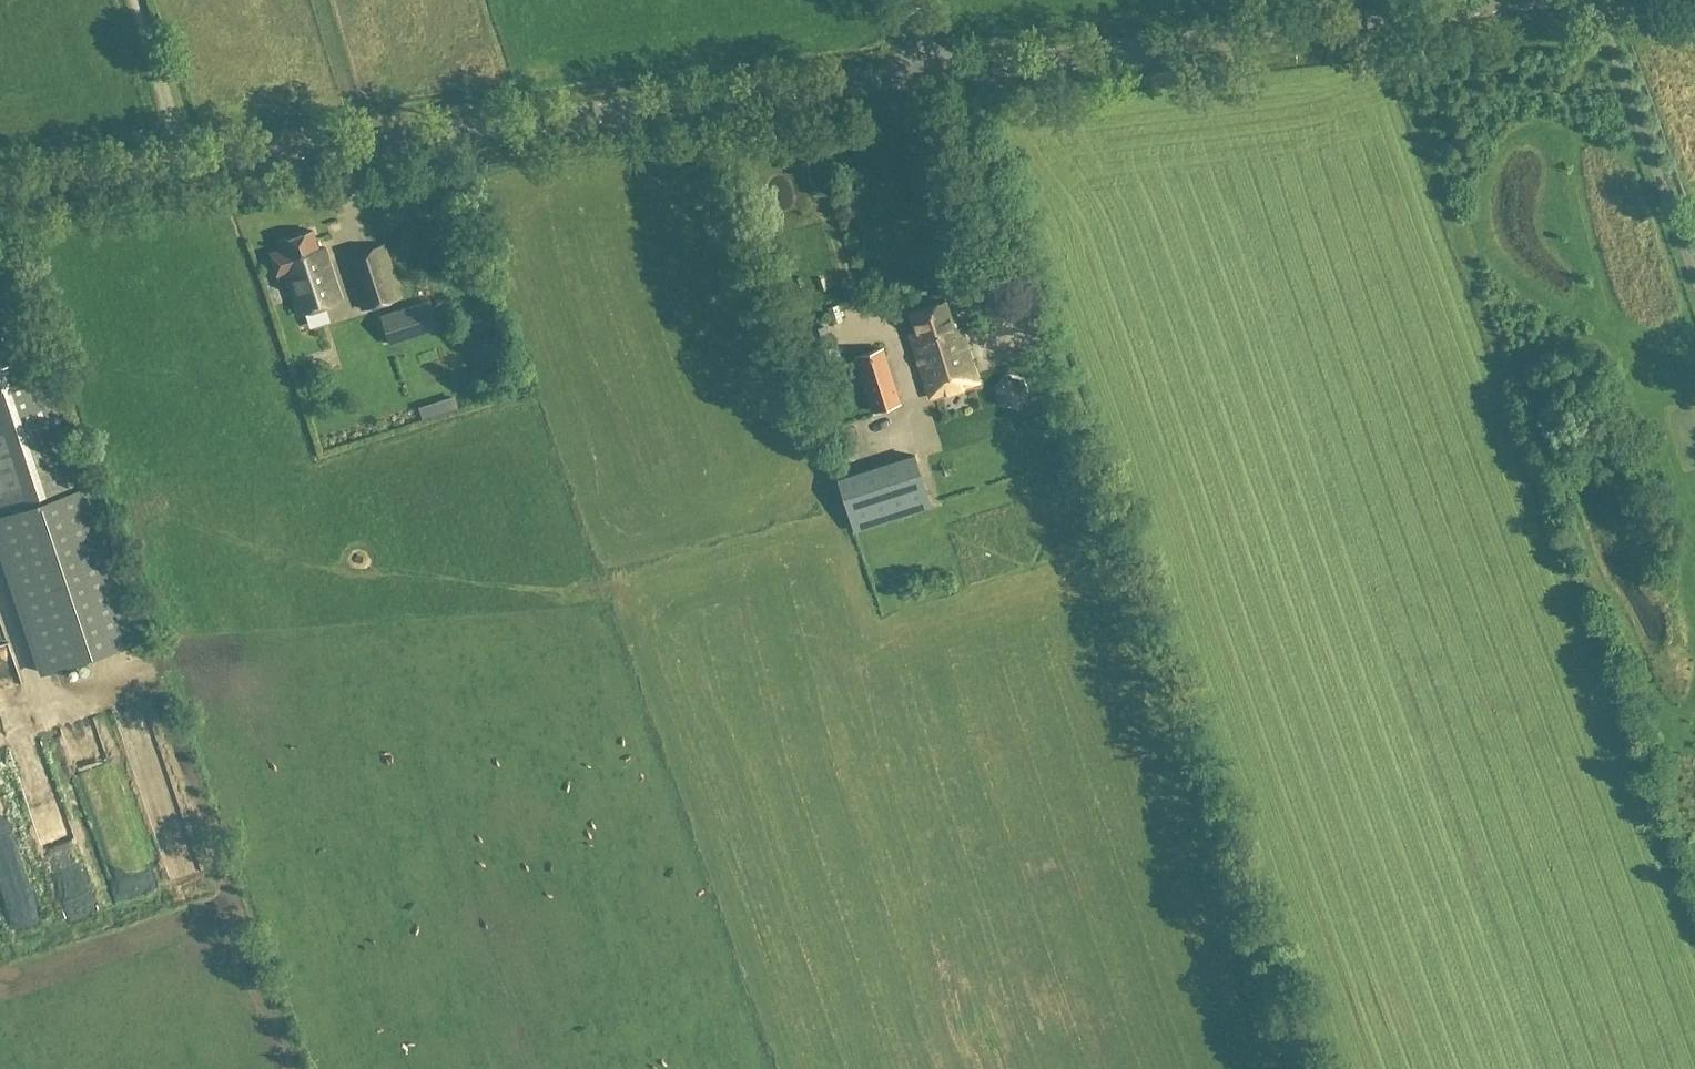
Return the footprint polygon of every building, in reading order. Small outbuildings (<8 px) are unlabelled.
[(318,249),(311,231),(279,243),(282,252),(270,256),(276,276),(284,274),(298,316),(340,301),(322,248),(318,249)] [(382,245),(375,247),(345,258),(362,310),(399,298),(382,245)] [(431,301),(377,318),(385,345),(440,328),(431,301)] [(56,415),(19,303),(0,309),(0,545),(43,673),(132,643),(56,415)] [(943,303),(908,313),(914,332),(907,335),(927,398),(974,383),(958,330),(952,332),(943,303)] [(898,404),(880,349),(855,357),(872,412),(898,404)] [(420,420),(447,411),(443,402),(417,410),(420,420)] [(911,458),(834,482),(850,533),(927,509),(911,458)] [(1072,465),(1054,470),(1059,484),(1077,478),(1072,465)]
